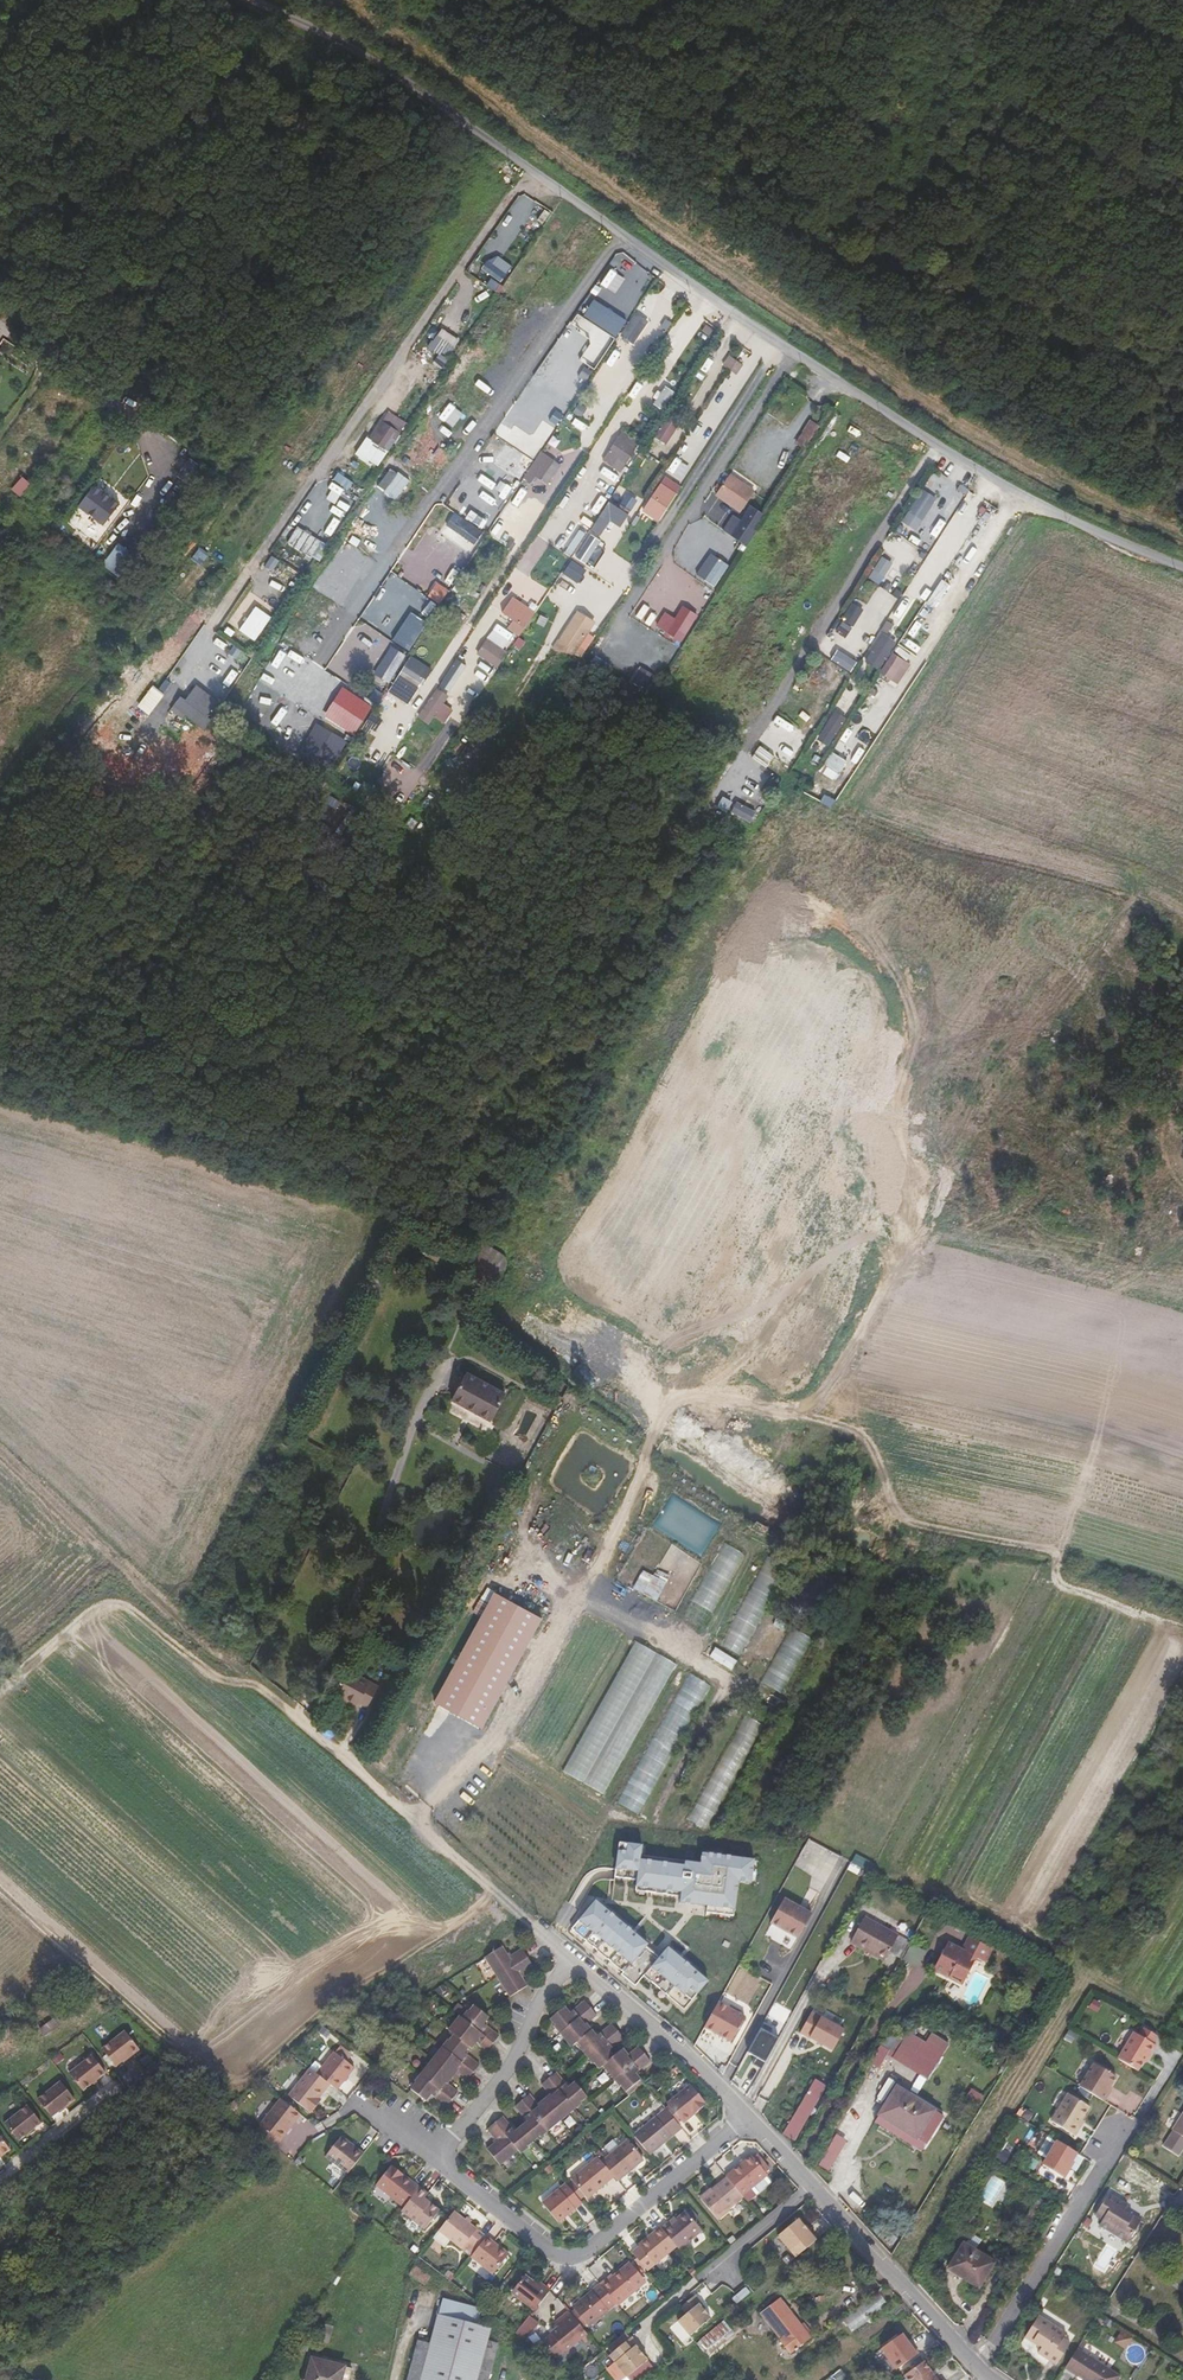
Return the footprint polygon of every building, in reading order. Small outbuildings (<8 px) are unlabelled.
[(513,267),(493,253),(482,268),(502,282),(513,267)] [(649,320),(635,310),(617,335),(631,345),(649,320)] [(460,342),(440,328),(427,346),(447,360),(460,342)] [(737,358),(729,352),(721,364),(729,369),(737,358)] [(744,362),(737,358),(729,369),(729,370),(736,374),(744,362)] [(705,359),(697,373),(713,383),(721,369),(705,359)] [(652,402),(662,409),(674,391),(664,384),(652,402)] [(523,398),(538,406),(542,399),(527,391),(523,398)] [(377,430),(398,444),(413,423),(390,409),(377,430)] [(819,423),(810,417),(801,430),(811,437),(819,423)] [(611,432),(630,443),(636,434),(617,423),(611,432)] [(658,423),(647,442),(668,455),(679,436),(658,423)] [(598,454),(616,466),(630,443),(611,432),(598,454)] [(388,452),(365,435),(353,453),(376,469),(388,452)] [(509,449),(504,455),(521,469),(526,464),(509,449)] [(136,457),(126,450),(120,460),(130,467),(136,457)] [(561,462),(543,450),(525,478),(533,483),(536,477),(547,484),(561,462)] [(352,483),(337,472),(331,479),(346,491),(352,483)] [(716,491),(740,509),(753,491),(729,473),(716,491)] [(32,484),(23,476),(11,490),(20,497),(32,484)] [(681,486),(664,476),(647,503),(664,513),(681,486)] [(96,484),(79,505),(103,524),(120,502),(96,484)] [(627,492),(618,506),(628,512),(637,498),(627,492)] [(920,496),(904,521),(916,529),(932,504),(920,496)] [(148,505),(136,497),(129,506),(142,514),(148,505)] [(618,506),(608,500),(590,528),(603,536),(612,522),(619,527),(628,512),(618,506)] [(466,502),(460,512),(482,526),(488,517),(466,502)] [(647,503),(641,513),(657,523),(664,513),(647,503)] [(458,533),(475,543),(482,531),(453,513),(446,525),(458,533)] [(758,533),(738,519),(727,534),(747,548),(758,533)] [(328,546),(295,525),(286,540),(319,561),(328,546)] [(587,531),(580,526),(565,550),(572,555),(587,531)] [(475,543),(458,533),(452,542),(469,553),(475,543)] [(141,565),(116,547),(104,564),(129,582),(141,565)] [(883,553),(872,570),(883,576),(894,560),(883,553)] [(930,581),(918,575),(908,590),(921,597),(930,581)] [(950,584),(941,579),(924,605),(933,611),(950,584)] [(446,588),(436,582),(430,591),(439,598),(446,588)] [(560,584),(552,600),(568,608),(576,592),(560,584)] [(514,597),(500,615),(512,623),(523,630),(535,611),(514,597)] [(853,601),(834,632),(844,638),(863,608),(853,601)] [(271,618),(255,606),(237,631),(253,643),(271,618)] [(590,632),(570,617),(550,645),(570,659),(578,648),(590,632)] [(523,630),(512,623),(507,629),(519,636),(523,630)] [(897,642),(882,633),(864,660),(879,670),(891,652),(897,642)] [(509,652),(487,636),(474,653),(496,670),(509,652)] [(910,664),(891,652),(879,670),(878,672),(896,684),(910,664)] [(402,666),(412,673),(418,665),(408,658),(402,666)] [(471,673),(452,661),(437,684),(456,696),(471,673)] [(655,676),(640,665),(628,681),(643,692),(655,676)] [(402,666),(396,674),(415,688),(421,680),(412,673),(402,666)] [(824,680),(812,673),(796,697),(808,705),(824,680)] [(185,701),(209,716),(218,702),(194,687),(185,701)] [(451,695),(437,687),(422,711),(435,719),(451,695)] [(180,698),(176,705),(208,726),(213,719),(209,716),(185,701),(180,698)] [(845,716),(834,709),(823,727),(834,733),(845,716)] [(386,720),(372,711),(364,724),(378,732),(386,720)] [(380,768),(392,745),(378,738),(366,760),(380,768)] [(847,761),(832,752),(820,770),(836,779),(847,761)] [(758,779),(773,755),(746,754),(743,769),(758,779)] [(844,789),(837,784),(827,799),(834,804),(844,789)] [(472,1262),(497,1277),(509,1258),(484,1243),(472,1262)] [(490,1420),(505,1391),(464,1371),(449,1400),(490,1420)] [(708,1627),(743,1552),(720,1541),(685,1616),(708,1627)] [(739,1635),(750,1640),(783,1569),(763,1560),(723,1645),(732,1649),(739,1635)] [(432,1699),(479,1726),(540,1616),(493,1590),(432,1699)] [(764,1683),(785,1693),(809,1636),(788,1627),(764,1683)] [(714,1648),(709,1658),(732,1669),(736,1660),(714,1648)] [(684,1672),(621,1805),(643,1815),(706,1682),(684,1672)] [(372,1690),(342,1673),(330,1696),(351,1708),(354,1704),(362,1708),(372,1690)] [(745,1715),(686,1819),(704,1829),(764,1726),(745,1715)] [(642,1845),(619,1842),(615,1877),(637,1880),(636,1891),(680,1896),(679,1902),(707,1906),(706,1912),(734,1916),(738,1881),(751,1883),(754,1860),(702,1853),(701,1863),(700,1873),(684,1871),(685,1861),(641,1855),(642,1845)] [(701,1863),(685,1861),(684,1871),(700,1873),(701,1863)] [(812,1913),(786,1898),(772,1922),(799,1937),(812,1913)] [(596,1900),(572,1929),(623,1972),(621,1974),(631,1982),(639,1972),(644,1976),(684,2009),(708,1981),(682,1959),(684,1956),(681,1952),(678,1956),(668,1947),(659,1958),(646,1946),(648,1944),(635,1934),(638,1931),(634,1927),(631,1930),(596,1900)] [(897,1935),(910,1942),(927,1911),(916,1905),(906,1925),(903,1924),(897,1935)] [(889,1952),(901,1958),(910,1942),(897,1935),(865,1917),(851,1942),(871,1953),(873,1950),(886,1957),(889,1952)] [(969,1937),(991,1948),(993,1944),(971,1933),(969,1937)] [(992,1949),(991,1948),(969,1937),(963,1949),(948,1941),(934,1969),(950,1978),(952,1974),(964,1981),(976,1958),(985,1963),(992,1949)] [(917,1967),(925,1951),(911,1944),(903,1960),(917,1967)] [(502,1947),(485,1957),(511,1997),(528,1986),(521,1975),(533,1967),(527,1958),(522,1949),(509,1957),(502,1947)] [(885,1961),(886,1957),(873,1950),(871,1953),(885,1961)] [(639,1972),(631,1982),(635,1986),(644,1976),(639,1972)] [(963,1984),(964,1981),(952,1974),(950,1978),(963,1984)] [(623,2085),(628,2091),(642,2079),(637,2073),(651,2061),(645,2054),(639,2046),(625,2058),(620,2052),(615,2056),(610,2050),(625,2038),(619,2031),(613,2023),(598,2035),(593,2029),(589,2033),(584,2027),(598,2015),(592,2008),(586,2001),(572,2012),(566,2006),(552,2018),(557,2024),(556,2025),(562,2032),(573,2046),(579,2041),(584,2047),(583,2048),(589,2056),(594,2063),(596,2062),(601,2068),(604,2065),(615,2078),(621,2086),(623,2085)] [(718,2003),(704,2028),(731,2043),(745,2018),(718,2003)] [(417,2083),(412,2090),(426,2101),(432,2094),(446,2106),(452,2098),(458,2091),(448,2083),(443,2080),(448,2073),(453,2067),(458,2070),(468,2078),(474,2071),(480,2064),(465,2052),(470,2045),(468,2044),(473,2038),(478,2042),(488,2050),(493,2042),(499,2035),(485,2023),(490,2017),(475,2005),(470,2012),(469,2011),(463,2018),(461,2016),(450,2030),(456,2034),(451,2041),(449,2040),(444,2047),(433,2061),(422,2075),(416,2082),(417,2083)] [(812,2013),(800,2034),(833,2051),(844,2031),(812,2013)] [(996,2034),(1010,2042),(1016,2031),(1003,2023),(996,2034)] [(761,2071),(778,2040),(770,2035),(773,2029),(764,2024),(748,2054),(757,2059),(753,2066),(761,2071)] [(328,2036),(332,2031),(325,2025),(321,2031),(328,2036)] [(145,2048),(131,2030),(109,2048),(122,2065),(145,2048)] [(894,2057),(928,2079),(950,2043),(933,2033),(927,2042),(910,2031),(894,2057)] [(1119,2060),(1139,2072),(1145,2062),(1149,2057),(1151,2058),(1158,2047),(1135,2033),(1119,2060)] [(1004,2051),(1010,2042),(996,2034),(990,2043),(1004,2051)] [(317,2074),(337,2090),(355,2068),(335,2052),(317,2074)] [(113,2072),(99,2055),(76,2073),(90,2090),(113,2072)] [(1094,2063),(1079,2087),(1104,2102),(1110,2093),(1107,2091),(1108,2089),(1115,2076),(1094,2063)] [(488,2150),(500,2165),(501,2165),(519,2150),(521,2153),(528,2147),(527,2146),(534,2141),(540,2135),(541,2136),(548,2130),(562,2120),(575,2109),(582,2103),(581,2101),(587,2096),(576,2082),(569,2087),(557,2073),(554,2075),(550,2079),(543,2084),(551,2094),(555,2099),(549,2104),(543,2109),(539,2104),(531,2094),(524,2100),(516,2106),(528,2121),(522,2126),(516,2131),(504,2117),(496,2123),(488,2130),(498,2141),(488,2150)] [(325,2091),(305,2076),(290,2096),(312,2113),(319,2104),(317,2102),(325,2091)] [(630,2094),(644,2083),(645,2082),(642,2079),(628,2091),(630,2094)] [(783,2134),(794,2141),(827,2085),(815,2079),(783,2134)] [(58,2116),(66,2110),(81,2098),(68,2081),(45,2099),(58,2116)] [(669,2106),(666,2109),(678,2124),(681,2121),(683,2123),(707,2104),(691,2084),(667,2104),(669,2106)] [(897,2087),(875,2122),(922,2151),(943,2116),(897,2087)] [(1091,2107),(1070,2094),(1053,2122),(1076,2137),(1081,2128),(1079,2127),(1083,2120),(1091,2107)] [(385,2101),(378,2095),(374,2100),(381,2106),(383,2102),(385,2101)] [(82,2100),(81,2098),(66,2110),(68,2112),(82,2100)] [(275,2147),(301,2114),(281,2098),(256,2131),(275,2147)] [(12,2124),(26,2141),(35,2134),(39,2130),(49,2123),(35,2106),(12,2124)] [(646,2150),(650,2154),(682,2128),(678,2124),(666,2109),(634,2135),(637,2139),(646,2150)] [(1173,2130),(1182,2137),(1182,2114),(1173,2130)] [(4,2132),(0,2135),(0,2163),(17,2149),(4,2132)] [(833,2134),(819,2167),(831,2172),(845,2139),(833,2134)] [(326,2156),(348,2174),(364,2153),(342,2136),(326,2156)] [(614,2176),(618,2181),(643,2160),(640,2156),(646,2150),(637,2139),(630,2144),(627,2140),(602,2161),(614,2176)] [(1079,2154),(1059,2142),(1044,2165),(1064,2178),(1066,2179),(1072,2169),(1070,2168),(1074,2162),(1079,2154)] [(751,2155),(726,2176),(727,2177),(742,2196),(752,2187),(758,2194),(771,2182),(766,2176),(767,2175),(765,2173),(770,2169),(758,2154),(753,2158),(751,2155)] [(568,2186),(580,2200),(585,2195),(587,2198),(614,2176),(602,2161),(598,2157),(571,2179),(574,2182),(568,2186)] [(405,2207),(420,2187),(392,2165),(376,2185),(405,2207)] [(1064,2178),(1044,2165),(1039,2173),(1060,2185),(1064,2178)] [(728,2209),(743,2197),(742,2196),(727,2177),(708,2193),(707,2191),(700,2198),(718,2220),(729,2210),(728,2209)] [(558,2222),(582,2203),(580,2200),(568,2186),(566,2183),(542,2203),(558,2222)] [(405,2207),(402,2210),(425,2229),(440,2211),(424,2198),(428,2193),(420,2187),(405,2207)] [(1109,2194),(1095,2216),(1103,2220),(1100,2225),(1128,2242),(1141,2220),(1125,2211),(1128,2205),(1109,2194)] [(965,2206),(957,2219),(967,2225),(975,2212),(965,2206)] [(454,2211),(439,2231),(462,2249),(467,2242),(477,2249),(487,2236),(454,2211)] [(676,2246),(679,2250),(702,2231),(699,2226),(689,2215),(686,2211),(671,2223),(669,2221),(661,2228),(676,2246)] [(694,2211),(689,2215),(699,2226),(703,2222),(694,2211)] [(805,2227),(798,2219),(778,2236),(790,2250),(799,2243),(810,2233),(805,2227)] [(807,2225),(805,2227),(810,2233),(799,2243),(804,2250),(818,2239),(807,2225)] [(661,2228),(660,2227),(639,2245),(640,2246),(632,2252),(638,2259),(643,2266),(647,2270),(655,2264),(676,2246),(661,2228)] [(477,2249),(471,2257),(493,2274),(509,2254),(487,2236),(477,2249)] [(961,2271),(959,2275),(979,2287),(994,2262),(964,2243),(951,2264),(961,2271)] [(643,2266),(638,2259),(635,2261),(638,2264),(641,2268),(643,2266)] [(608,2278),(600,2284),(616,2303),(618,2305),(623,2300),(631,2294),(646,2282),(642,2277),(634,2267),(630,2262),(609,2279),(608,2278)] [(634,2267),(642,2277),(646,2274),(641,2268),(638,2264),(634,2267)] [(948,2269),(959,2275),(961,2271),(951,2264),(948,2269)] [(415,2266),(409,2274),(426,2285),(431,2277),(415,2266)] [(693,2268),(689,2272),(692,2276),(697,2272),(693,2268)] [(512,2292),(534,2310),(550,2290),(539,2282),(537,2285),(525,2276),(512,2292)] [(574,2309),(570,2313),(572,2315),(582,2328),(587,2324),(589,2326),(616,2303),(600,2284),(573,2307),(574,2309)] [(493,2317),(466,2295),(446,2285),(431,2339),(419,2335),(407,2379),(488,2379),(497,2343),(487,2341),(493,2317)] [(631,2294),(623,2300),(626,2303),(634,2297),(631,2294)] [(700,2302),(694,2295),(681,2307),(686,2313),(678,2321),(690,2335),(710,2318),(703,2310),(698,2304),(700,2302)] [(810,2338),(780,2299),(762,2313),(792,2352),(810,2338)] [(572,2315),(570,2313),(557,2323),(561,2328),(567,2324),(565,2321),(572,2315)] [(515,2333),(525,2341),(539,2323),(529,2315),(515,2333)] [(582,2328),(572,2315),(565,2321),(567,2324),(553,2336),(554,2336),(546,2343),(548,2346),(557,2357),(559,2359),(567,2353),(568,2353),(589,2336),(582,2328)] [(1025,2337),(1041,2348),(1038,2353),(1056,2365),(1070,2342),(1063,2338),(1066,2333),(1038,2315),(1025,2337)] [(709,2350),(732,2331),(724,2321),(700,2340),(709,2350)] [(333,2326),(319,2323),(315,2340),(329,2344),(333,2326)] [(1132,2337),(1121,2330),(1114,2341),(1125,2348),(1132,2337)] [(881,2348),(896,2369),(918,2353),(913,2346),(911,2347),(910,2348),(906,2342),(906,2340),(902,2334),(881,2348)] [(637,2344),(631,2337),(618,2348),(609,2356),(614,2362),(627,2377),(647,2360),(640,2352),(635,2346),(637,2344)] [(1087,2342),(1083,2339),(1077,2349),(1081,2352),(1087,2342)] [(552,2360),(557,2357),(548,2346),(541,2352),(552,2360)] [(1065,2368),(1085,2379),(1117,2379),(1120,2376),(1081,2352),(1077,2349),(1065,2368)] [(312,2358),(307,2379),(349,2379),(352,2368),(312,2358)] [(904,2375),(907,2379),(937,2379),(924,2361),(904,2375)]
